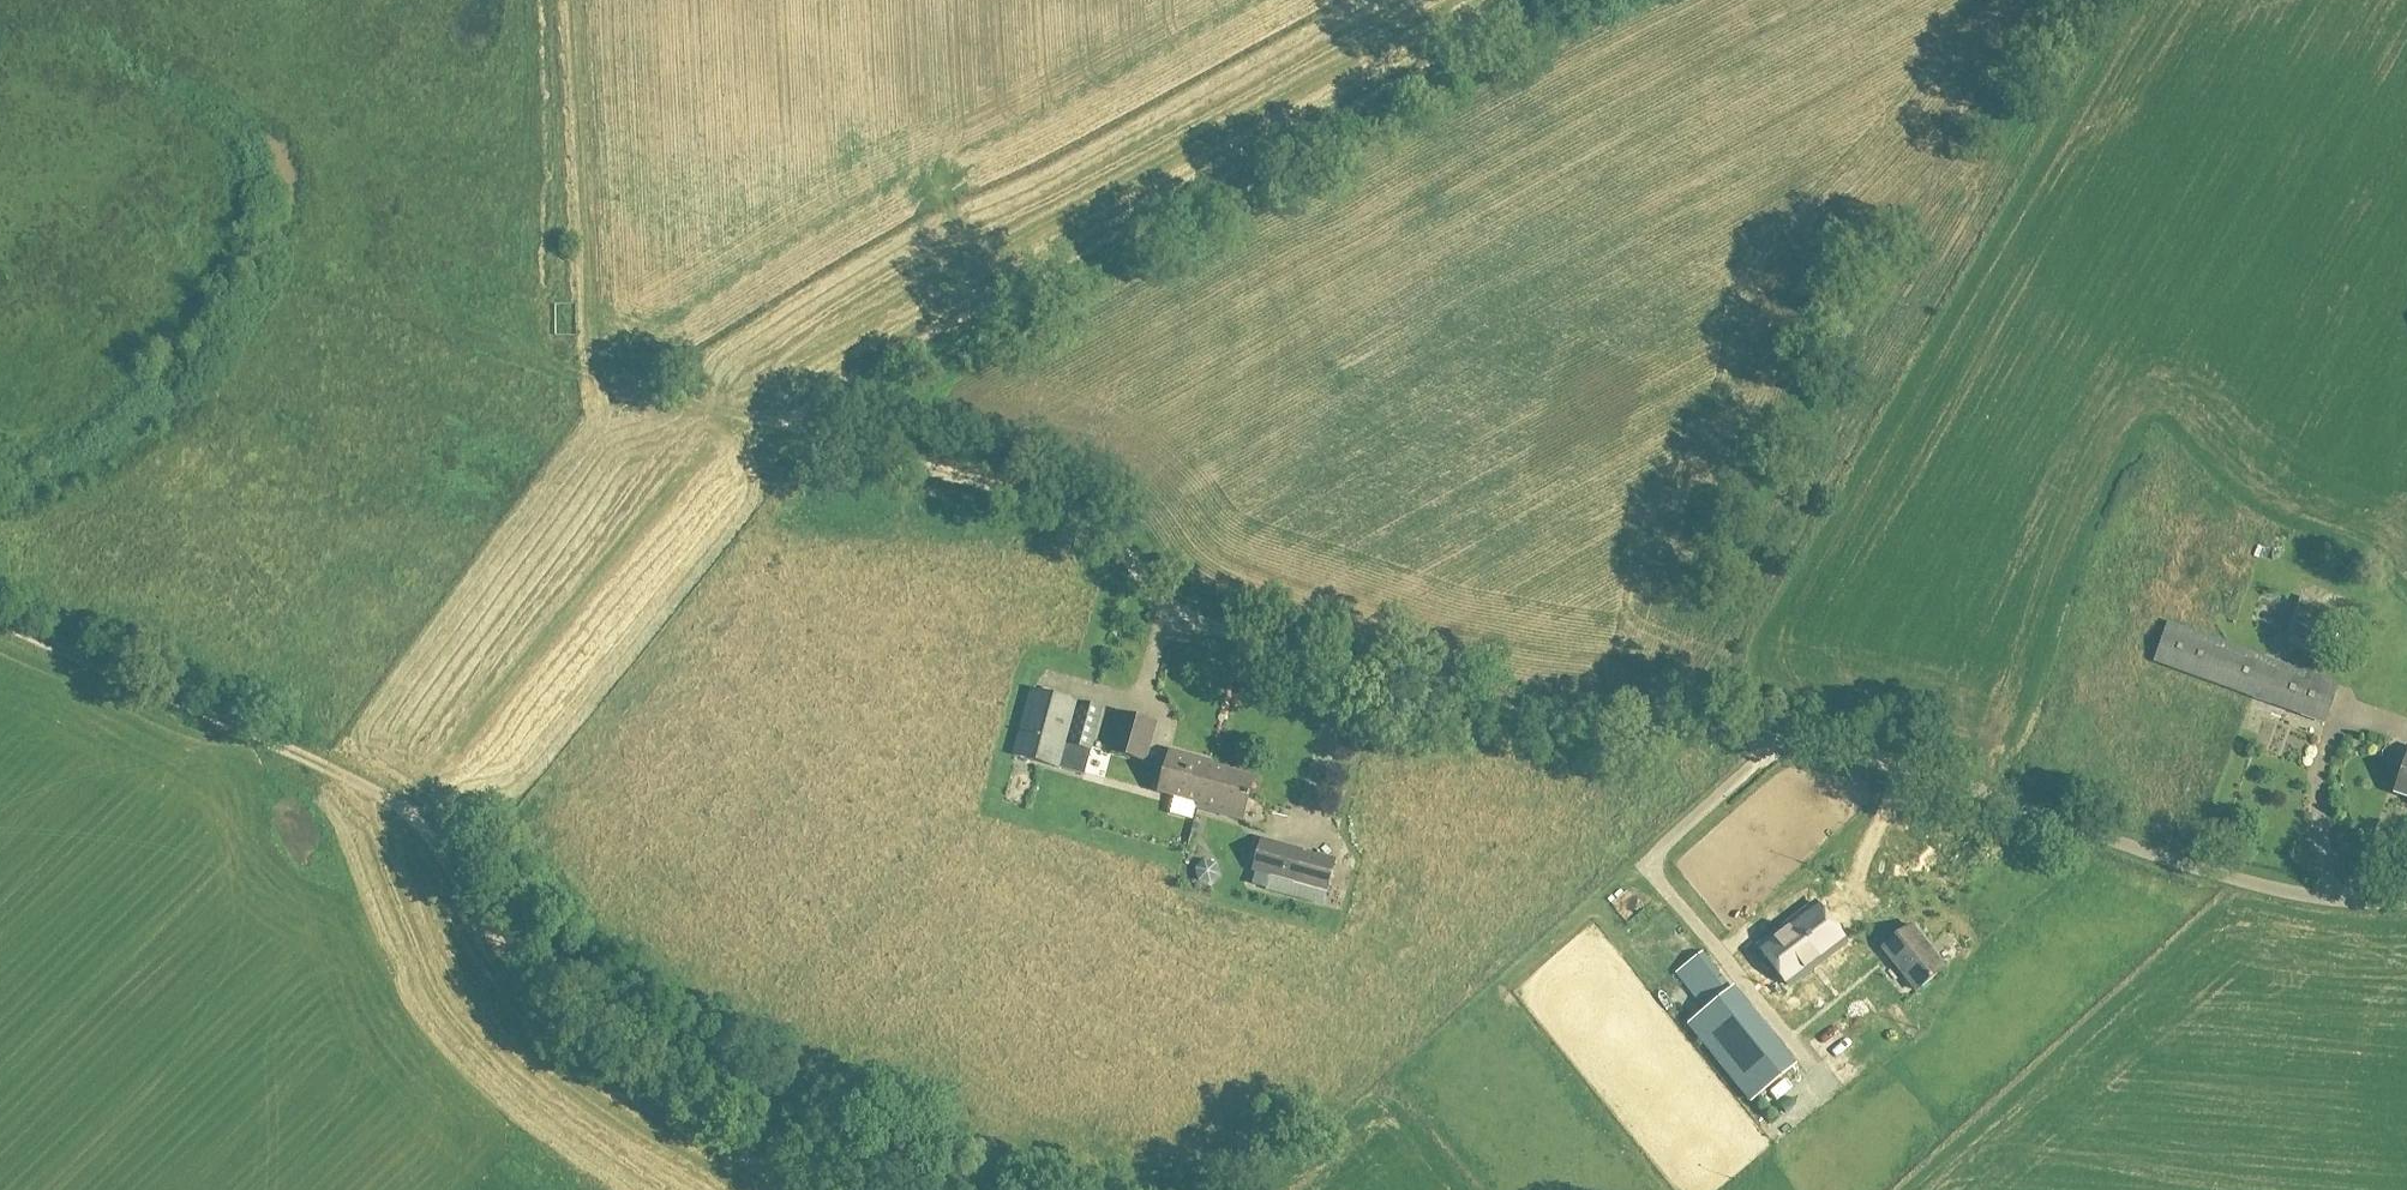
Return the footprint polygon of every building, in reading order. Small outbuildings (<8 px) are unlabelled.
[(2332,613),(2295,597),(2278,635),(2315,651),(2332,613)] [(2328,716),(2340,684),(2266,657),(2252,696),(2289,709),(2286,718),(2299,723),(2304,707),(2328,716)] [(1032,691),(1014,755),(1084,775),(1102,711),(1032,691)] [(1119,715),(1109,753),(1144,763),(1155,725),(1119,715)] [(1210,771),(1211,771),(1212,765),(1170,754),(1159,794),(1199,804),(1210,771)] [(2395,793),(2406,796),(2406,756),(2395,793)] [(1199,804),(1198,808),(1242,820),(1252,782),(1211,771),(1210,771),(1199,804)] [(1262,843),(1255,872),(1326,891),(1334,862),(1317,858),(1316,859),(1300,855),(1300,853),(1262,843)] [(1200,857),(1188,870),(1205,886),(1218,873),(1200,857)] [(1789,984),(1846,941),(1817,902),(1760,946),(1789,984)] [(1911,925),(1882,948),(1917,991),(1946,967),(1911,925)] [(1751,1102),(1796,1066),(1734,988),(1731,990),(1702,953),(1676,973),(1705,1010),(1689,1023),(1751,1102)]
